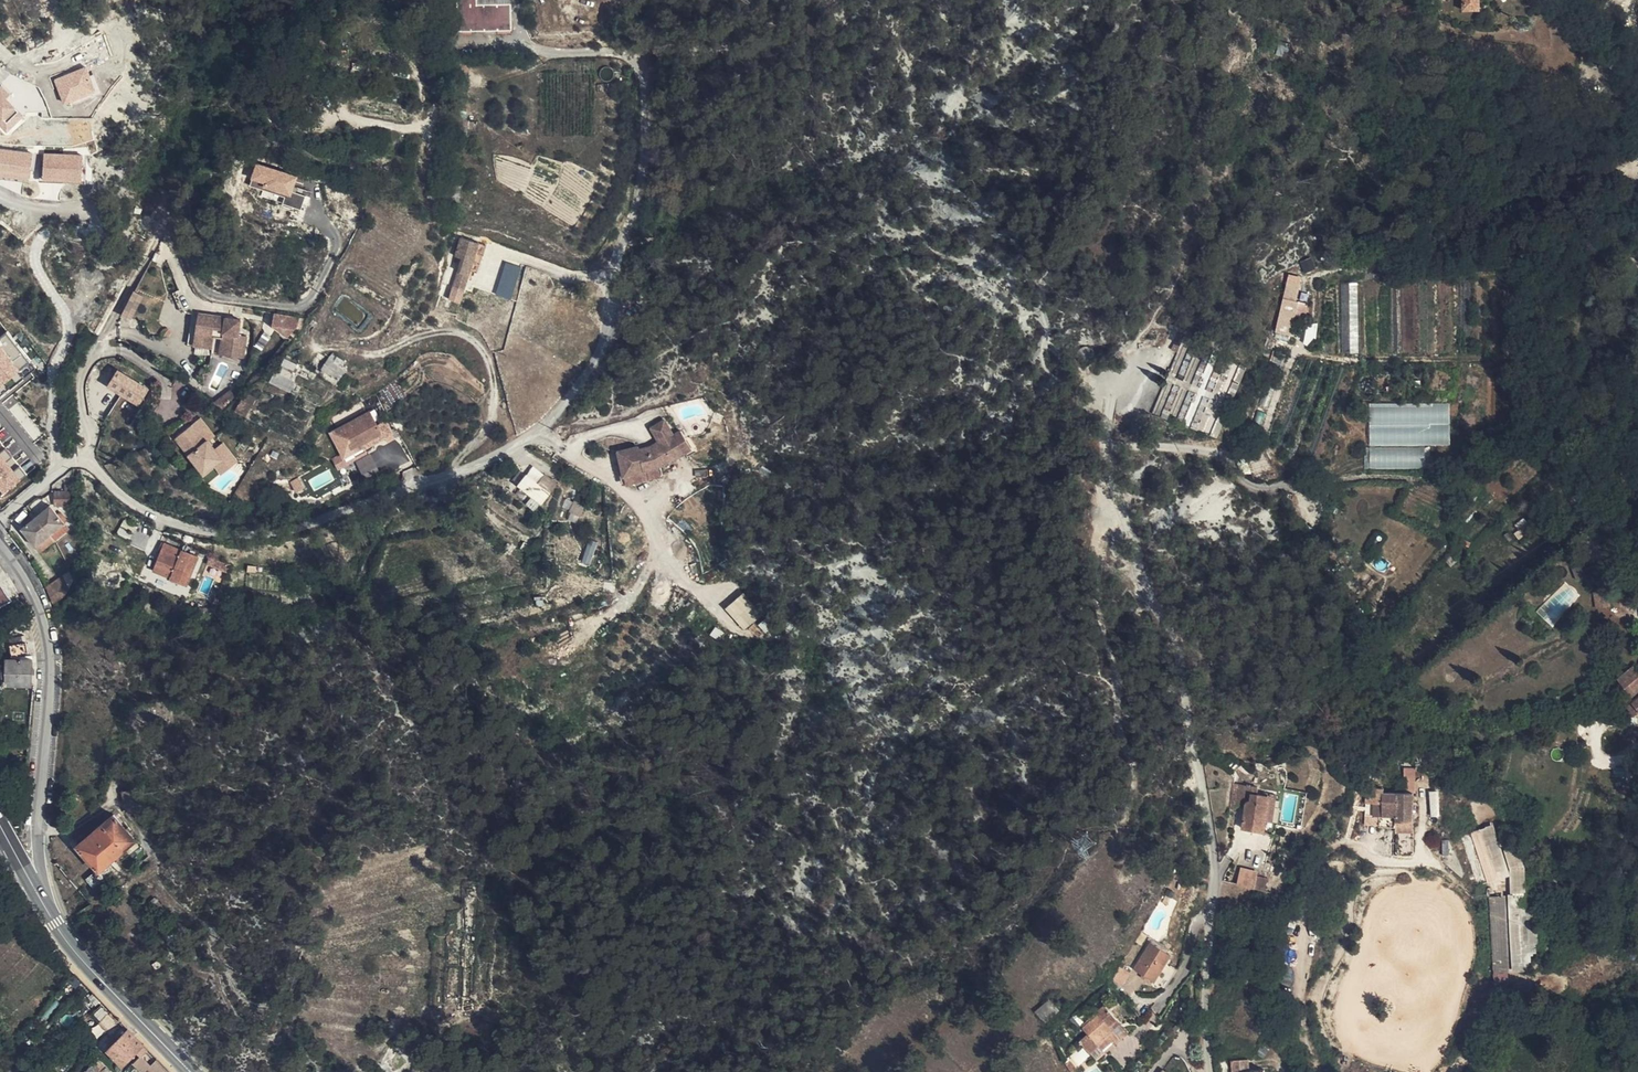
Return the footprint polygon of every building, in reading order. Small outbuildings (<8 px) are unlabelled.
[(511,4),(477,5),(477,0),(457,0),(458,32),(511,31),(511,4)] [(85,69),(55,80),(64,103),(94,92),(85,69)] [(4,131),(21,116),(0,93),(0,127),(4,131)] [(0,150),(0,176),(26,179),(29,154),(0,150)] [(81,157),(45,155),(43,181),(79,183),(81,157)] [(258,160),(251,182),(287,193),(285,201),(303,206),(307,193),(294,189),(300,172),(258,160)] [(462,259),(453,286),(464,290),(470,270),(479,243),(461,238),(455,256),(462,259)] [(479,243),(470,270),(477,272),(485,245),(479,243)] [(507,263),(497,294),(511,298),(521,268),(507,263)] [(1291,295),(1299,295),(1300,285),(1291,285),(1291,295)] [(133,318),(145,294),(135,289),(123,313),(133,318)] [(1290,307),(1299,307),(1299,295),(1291,295),(1290,307)] [(195,315),(193,316),(188,343),(206,348),(208,336),(217,338),(214,354),(237,359),(241,337),(233,336),(236,321),(197,313),(195,315)] [(285,338),(302,318),(268,315),(267,327),(285,338)] [(315,327),(318,323),(313,319),(310,323),(315,327)] [(0,395),(34,370),(6,334),(0,338),(0,395)] [(344,368),(341,366),(340,368),(334,363),(337,358),(331,354),(322,368),(338,380),(344,370),(343,370),(344,368)] [(282,364),(295,370),(298,364),(285,357),(282,364)] [(340,368),(341,366),(344,363),(337,358),(334,363),(340,368)] [(281,366),(294,372),(295,370),(282,364),(281,366)] [(277,372),(291,379),(294,372),(281,366),(277,372)] [(148,390),(117,371),(107,387),(138,407),(148,390)] [(296,382),(291,379),(277,372),(275,371),(270,381),(291,391),(296,382)] [(214,404),(220,408),(234,396),(229,391),(214,404)] [(244,399),(253,404),(256,397),(248,392),(244,399)] [(246,415),(253,404),(244,399),(241,398),(235,409),(246,415)] [(1370,402),(1371,444),(1451,443),(1451,400),(1370,402)] [(361,442),(381,431),(369,410),(330,432),(348,461),(367,451),(365,447),(361,442)] [(196,418),(190,423),(198,434),(205,429),(196,418)] [(684,451),(673,433),(664,418),(652,426),(659,439),(662,444),(654,449),(641,452),(640,448),(639,445),(619,450),(622,461),(628,483),(648,478),(648,477),(661,473),(659,464),(670,457),(671,459),(684,451)] [(164,443),(175,457),(191,440),(198,434),(190,423),(164,443)] [(681,428),(673,433),(684,451),(692,446),(683,432),(681,428)] [(205,429),(198,434),(203,441),(205,439),(210,436),(205,429)] [(384,436),(381,431),(361,442),(365,447),(384,436)] [(198,434),(191,440),(198,449),(207,442),(205,439),(203,441),(198,434)] [(662,444),(659,439),(651,444),(654,449),(662,444)] [(191,440),(175,457),(192,479),(211,464),(205,457),(198,449),(191,440)] [(198,449),(205,457),(213,449),(211,448),(207,442),(198,449)] [(0,443),(0,490),(3,495),(27,475),(0,443)] [(213,449),(219,458),(226,452),(219,443),(213,449)] [(1371,445),(1372,467),(1427,466),(1427,444),(1371,445)] [(205,457),(211,464),(219,458),(213,449),(205,457)] [(219,458),(211,464),(213,466),(227,453),(226,452),(219,458)] [(357,459),(363,472),(378,466),(372,452),(357,459)] [(227,453),(213,466),(217,472),(233,460),(227,453)] [(624,484),(628,483),(622,461),(618,462),(624,484)] [(75,475),(74,467),(72,469),(52,485),(56,491),(65,483),(65,485),(72,485),(72,478),(75,475)] [(527,475),(526,475),(519,485),(542,503),(552,490),(557,484),(545,474),(537,483),(527,475)] [(303,488),(298,478),(290,482),(296,492),(303,488)] [(71,506),(72,485),(65,485),(65,492),(56,491),(56,506),(71,506)] [(580,516),(585,506),(575,502),(570,511),(580,516)] [(65,523),(65,522),(58,515),(50,505),(34,519),(28,523),(21,529),(36,547),(65,523)] [(58,515),(65,522),(67,519),(61,512),(58,515)] [(133,533),(136,526),(124,520),(120,526),(133,533)] [(69,528),(65,523),(36,547),(40,552),(69,528)] [(198,557),(164,543),(154,571),(171,577),(171,579),(187,585),(198,557)] [(0,569),(0,580),(13,600),(16,597),(3,573),(0,569)] [(47,588),(53,603),(59,599),(67,594),(69,588),(64,577),(47,588)] [(13,600),(0,580),(0,606),(13,600)] [(1539,611),(1553,622),(1575,594),(1571,590),(1565,598),(1556,590),(1539,611)] [(1605,590),(1598,591),(1593,592),(1596,609),(1611,606),(1608,590),(1605,590)] [(746,628),(764,613),(745,591),(727,606),(746,628)] [(10,637),(10,633),(1,645),(0,649),(0,654),(13,655),(10,637)] [(24,635),(10,637),(13,655),(28,652),(24,635)] [(8,683),(29,683),(33,683),(33,658),(8,659),(8,668),(4,668),(4,676),(8,676),(8,683)] [(1637,670),(1633,666),(1618,678),(1633,696),(1637,691),(1637,671),(1637,670)] [(29,687),(29,683),(8,683),(8,676),(4,676),(4,687),(29,687)] [(1627,705),(1634,716),(1637,713),(1637,696),(1627,705)] [(1403,776),(1404,794),(1412,794),(1412,776),(1403,776)] [(1233,806),(1235,806),(1244,807),(1242,829),(1264,832),(1266,822),(1269,797),(1267,796),(1267,794),(1262,794),(1262,796),(1255,795),(1256,788),(1235,786),(1233,806)] [(125,804),(140,800),(137,789),(122,793),(124,801),(125,804)] [(1404,794),(1381,794),(1381,809),(1395,809),(1395,818),(1395,822),(1406,822),(1412,822),(1412,821),(1412,805),(1412,794),(1404,794)] [(1269,797),(1266,822),(1272,823),(1276,799),(1275,798),(1269,797)] [(143,809),(140,800),(125,804),(128,814),(143,809)] [(1429,805),(1412,805),(1412,821),(1429,820),(1429,805)] [(1395,809),(1381,809),(1378,809),(1378,818),(1395,818),(1395,809)] [(113,815),(102,824),(124,849),(134,840),(113,815)] [(1378,818),(1378,827),(1395,828),(1395,822),(1395,818),(1378,818)] [(1395,822),(1395,828),(1395,857),(1406,857),(1406,822),(1395,822)] [(124,849),(102,824),(76,845),(98,870),(95,872),(102,880),(110,873),(104,866),(124,849)] [(1491,894),(1493,968),(1531,967),(1530,952),(1539,952),(1538,909),(1526,910),(1525,847),(1499,847),(1498,827),(1468,828),(1470,880),(1511,879),(1511,894),(1491,894)] [(124,849),(129,855),(139,846),(134,840),(124,849)] [(1240,869),(1236,885),(1253,889),(1257,873),(1240,869)] [(87,879),(94,887),(102,880),(95,872),(87,879)] [(62,886),(68,880),(65,877),(59,882),(62,886)] [(74,887),(68,880),(62,886),(67,893),(74,887)] [(155,909),(160,905),(154,899),(150,903),(155,909)] [(168,914),(160,905),(155,909),(163,918),(168,914)] [(1170,955),(1150,943),(1134,971),(1154,982),(1170,955)] [(1121,987),(1129,974),(1123,970),(1125,966),(1121,964),(1111,981),(1121,987)] [(80,982),(73,974),(69,979),(75,986),(80,982)] [(79,999),(85,992),(82,989),(81,990),(79,988),(77,989),(79,992),(76,995),(79,999)] [(96,1003),(85,992),(79,999),(90,1009),(96,1003)] [(1046,1020),(1056,1010),(1048,1002),(1038,1012),(1046,1020)] [(1102,1049),(1125,1029),(1104,1005),(1089,1018),(1091,1020),(1083,1028),(1088,1033),(1079,1041),(1090,1053),(1099,1045),(1102,1049)] [(1084,1023),(1076,1014),(1070,1020),(1078,1029),(1084,1023)] [(1128,1033),(1125,1029),(1102,1049),(1099,1045),(1090,1053),(1095,1060),(1104,1052),(1105,1052),(1128,1033)] [(134,1037),(127,1030),(107,1049),(115,1057),(127,1045),(134,1037)] [(143,1046),(134,1037),(127,1045),(135,1053),(136,1052),(143,1046)] [(127,1045),(115,1057),(123,1065),(135,1053),(127,1045)] [(143,1046),(136,1052),(140,1056),(147,1050),(143,1046)] [(89,1067),(94,1071),(99,1071),(105,1067),(97,1058),(89,1067)] [(1065,1065),(1070,1071),(1073,1071),(1077,1068),(1070,1060),(1065,1065)] [(1231,1062),(1232,1071),(1249,1071),(1251,1071),(1250,1061),(1231,1062)]
